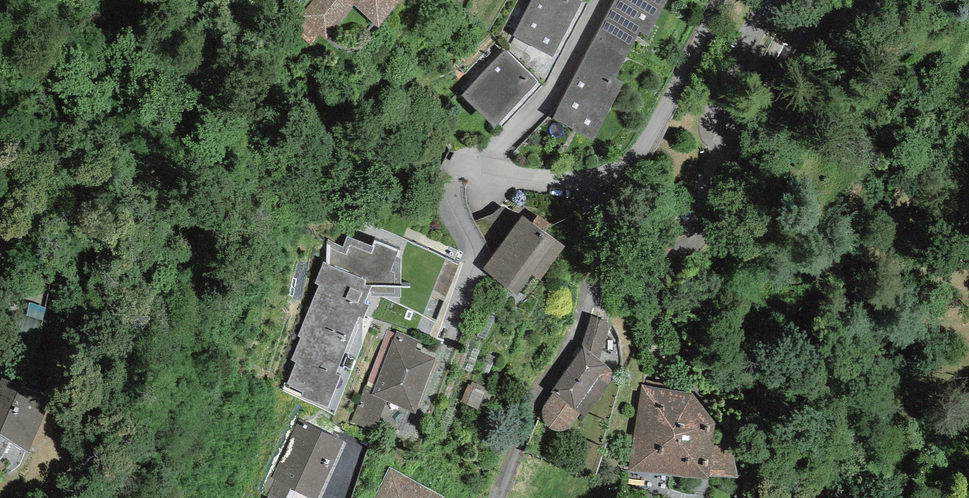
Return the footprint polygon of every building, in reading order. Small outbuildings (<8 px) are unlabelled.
[(301,15),(326,40),(353,5),(378,27),(400,0),(313,0),(301,15)] [(582,1),(580,0),(532,0),(513,36),(552,57),(582,1)] [(596,36),(628,53),(640,32),(648,37),(669,0),(615,0),(596,36)] [(615,78),(628,53),(596,36),(552,119),(593,141),(623,83),(615,78)] [(506,49),(462,95),(495,127),(531,90),(539,82),(506,49)] [(533,223),(546,233),(552,226),(538,215),(533,223)] [(523,216),(483,269),(517,294),(533,274),(541,280),(565,247),(546,233),(533,223),(523,216)] [(343,247),(328,239),(326,264),(324,263),(315,284),(319,286),(297,336),(301,338),(291,361),(296,362),(287,385),(304,393),(301,399),(335,414),(363,344),(363,318),(369,306),(365,304),(368,297),(400,298),(402,260),(398,257),(401,252),(375,242),(373,247),(347,236),(343,247)] [(610,323),(590,317),(581,347),(583,347),(600,360),(610,323)] [(419,340),(396,331),(395,334),(387,331),(366,385),(375,388),(372,396),(387,402),(415,413),(436,358),(415,350),(419,340)] [(600,360),(583,347),(551,392),(553,393),(550,397),(547,402),(544,408),(543,413),(544,419),(545,424),(549,429),(551,431),(556,432),(562,431),(566,431),(570,429),(581,414),(585,418),(611,381),(612,376),(611,372),(608,367),(600,360)] [(1,377),(0,380),(0,435),(28,450),(53,394),(1,377)] [(375,432),(387,402),(372,396),(375,388),(366,385),(351,423),(375,432)] [(479,410),(486,392),(469,385),(462,402),(479,410)] [(691,393),(642,385),(630,472),(709,478),(709,475),(713,446),(716,424),(691,393)] [(298,420),(271,477),(275,478),(266,497),(286,497),(290,489),(309,497),(317,497),(344,441),(298,420)] [(733,454),(713,446),(709,475),(738,476),(733,454)] [(389,468),(374,497),(445,497),(446,497),(389,468)]
